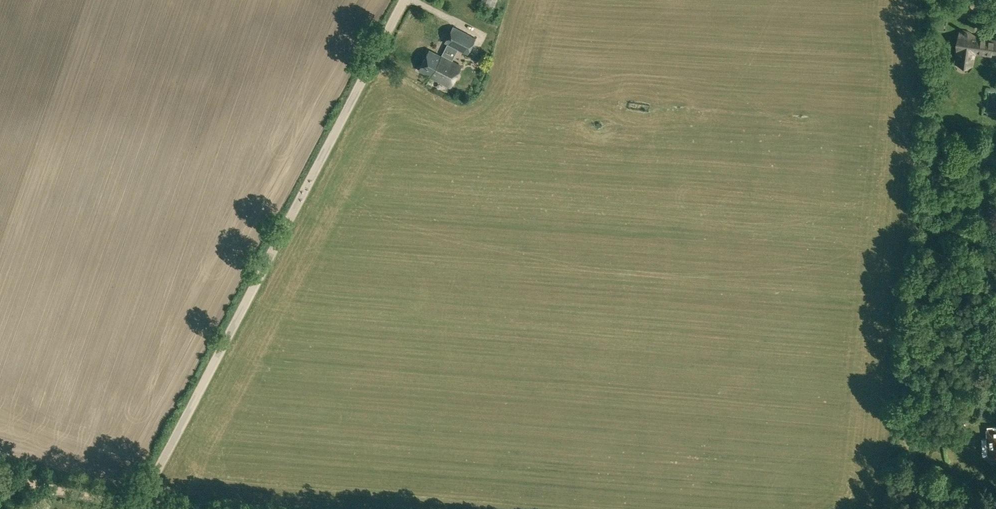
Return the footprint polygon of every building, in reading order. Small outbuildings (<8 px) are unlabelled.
[(444,43),(468,54),(476,38),(453,26),(444,43)] [(972,61),(974,52),(995,55),(995,40),(971,36),(972,34),(960,32),(957,49),(956,59),(972,61)] [(431,77),(450,87),(462,66),(442,55),(441,56),(429,50),(419,70),(431,76),(431,77)] [(988,456),(995,455),(995,428),(987,429),(988,456)]
